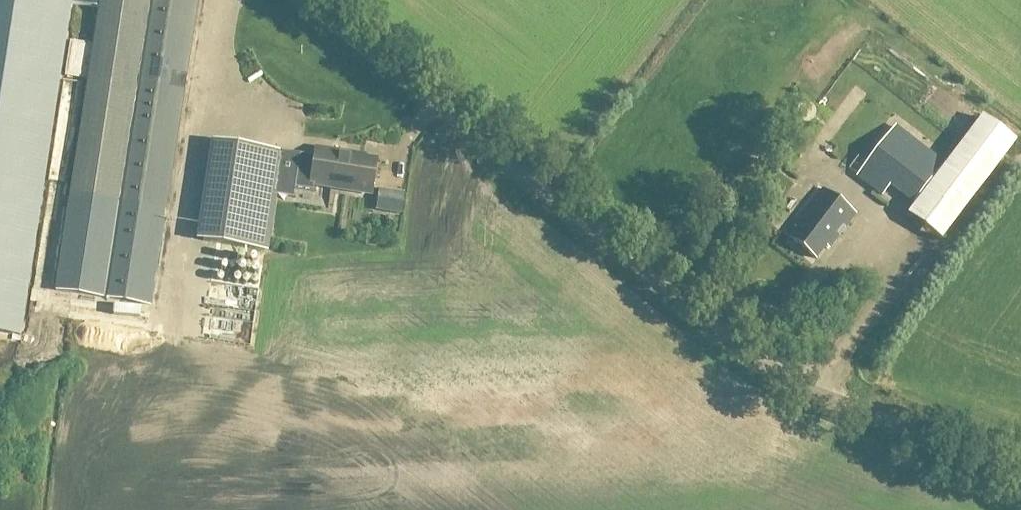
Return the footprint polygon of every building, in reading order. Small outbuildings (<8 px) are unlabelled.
[(80,0),(0,0),(0,337),(28,341),(80,0)] [(197,0),(100,0),(70,197),(165,212),(197,0)] [(895,129),(874,156),(857,178),(868,187),(882,198),(890,187),(913,205),(943,167),(919,148),(895,129)] [(264,253),(279,153),(218,144),(202,243),(264,253)] [(376,162),(363,160),(361,160),(361,157),(315,151),(314,158),(299,156),(294,190),(313,193),(313,187),(329,189),(371,196),(376,162)] [(829,250),(855,216),(823,191),(794,228),(798,231),(790,241),(816,261),(826,247),(829,250)] [(403,195),(380,192),(377,212),(400,215),(403,195)] [(83,258),(109,258),(109,235),(83,235),(83,258)] [(156,256),(155,240),(118,243),(119,259),(156,256)]
